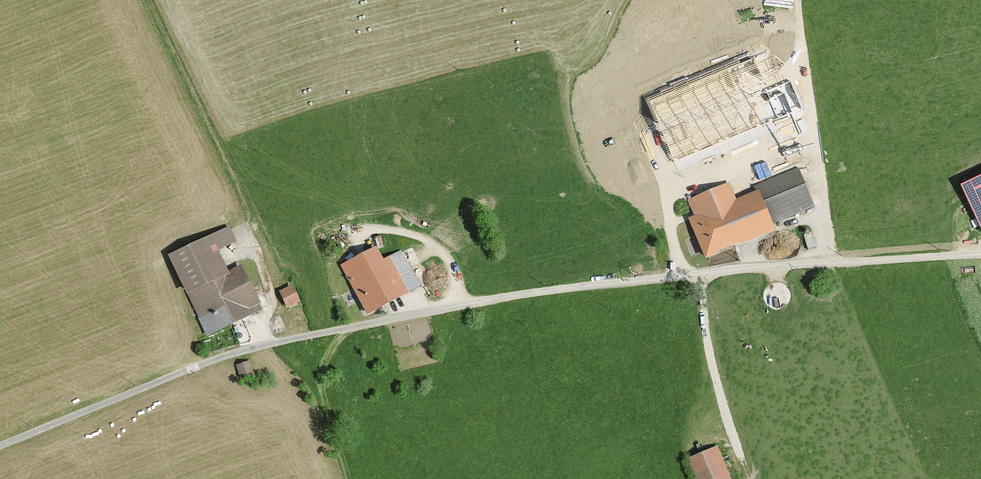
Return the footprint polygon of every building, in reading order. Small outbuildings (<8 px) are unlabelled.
[(751,63),(650,103),(673,158),(801,108),(790,80),(762,91),(751,63)] [(728,183),(687,200),(692,214),(686,217),(703,260),(776,230),(774,225),(816,208),(800,168),(755,186),(757,191),(735,200),(728,183)] [(959,185),(980,230),(980,174),(959,185)] [(229,227),(165,254),(182,294),(188,292),(206,335),(268,309),(248,260),(225,270),(217,250),(236,242),(229,227)] [(372,248),(340,264),(367,315),(421,288),(401,250),(379,261),(372,248)] [(292,285),(278,291),(286,309),(300,303),(292,285)] [(688,459),(695,478),(729,478),(718,449),(688,459)]
